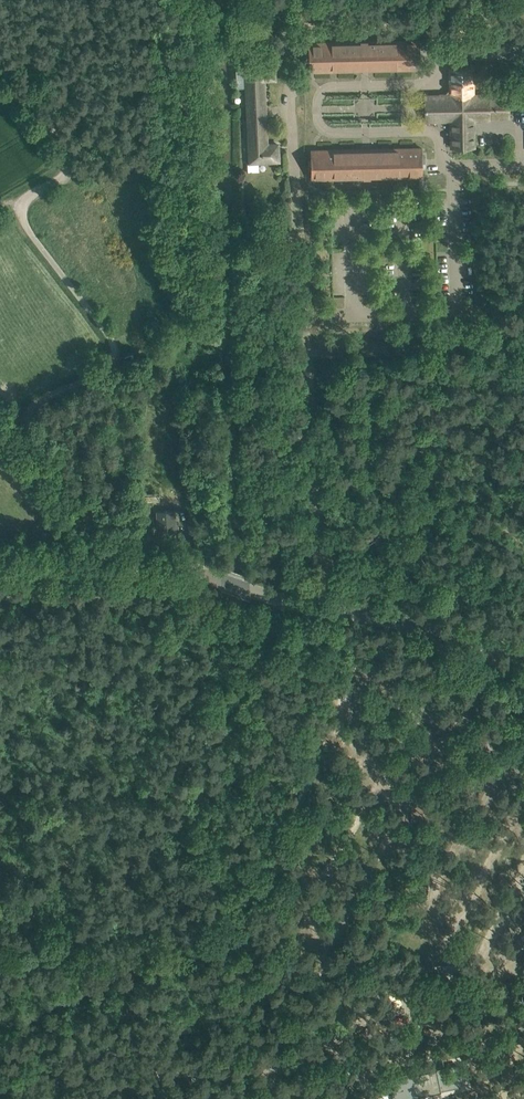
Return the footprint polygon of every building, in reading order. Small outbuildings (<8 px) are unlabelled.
[(308,43),(309,71),(420,68),(419,40),(308,43)] [(263,79),(274,79),(274,63),(245,64),(248,113),(265,112),(263,79)] [(450,95),(425,96),(425,120),(451,120),(451,147),(474,147),(473,119),(490,119),(490,117),(508,116),(508,96),(489,97),(489,95),(473,95),(472,67),(450,68),(450,95)] [(266,145),(265,112),(248,113),(250,162),(278,160),(278,144),(266,145)] [(311,179),(422,176),(422,148),(310,150),(311,179)] [(140,493),(141,501),(159,500),(159,493),(140,493)] [(166,532),(176,532),(175,511),(156,511),(157,530),(166,530),(166,532)] [(458,1065),(436,1069),(441,1090),(463,1085),(458,1065)] [(390,1083),(394,1098),(412,1098),(420,1097),(415,1077),(390,1083)]
